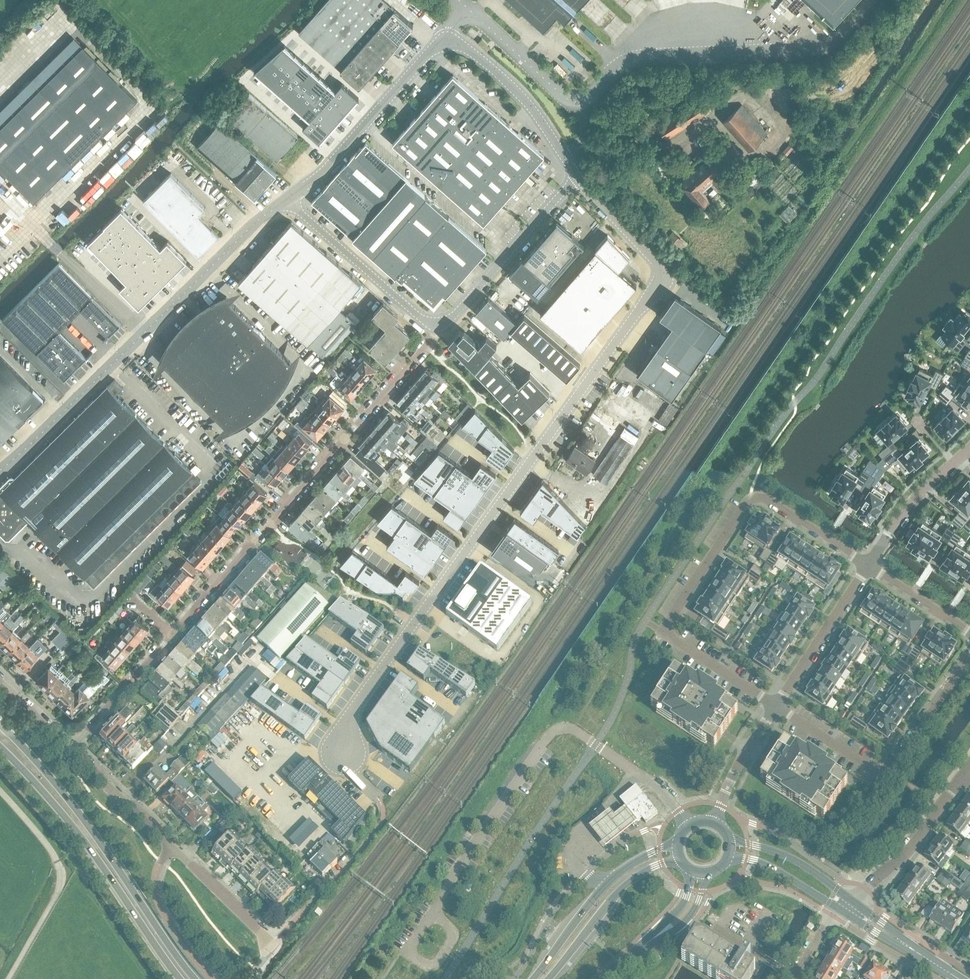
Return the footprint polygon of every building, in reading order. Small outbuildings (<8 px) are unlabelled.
[(329,60),(330,59),(341,69),(341,70),(359,86),(413,25),(395,8),(394,9),(384,0),(328,0),(318,11),(314,7),(309,14),(312,17),(299,32),(310,42),(310,43),(329,60)] [(543,30),(557,15),(564,22),(585,0),(511,0),(543,30)] [(834,25),(857,0),(806,0),(834,25)] [(482,38),(478,42),(486,50),(490,46),(482,38)] [(284,44),(255,70),(310,119),(303,127),(320,141),(359,97),(342,83),(336,90),(284,44)] [(0,127),(0,166),(34,201),(136,100),(100,63),(82,45),(0,127)] [(453,74),(393,142),(484,223),(544,154),(453,74)] [(249,93),(228,117),(277,161),(279,159),(299,137),(249,93)] [(702,101),(671,120),(678,130),(709,110),(702,101)] [(741,107),(723,121),(747,150),(765,135),(741,107)] [(678,130),(671,120),(659,128),(666,138),(678,130)] [(198,147),(255,197),(276,173),(219,122),(198,147)] [(704,160),(680,182),(701,206),(709,199),(700,189),(711,179),(721,191),(727,186),(728,184),(719,173),(741,153),(729,139),(704,160)] [(396,275),(448,215),(366,143),(361,148),(360,147),(312,202),(354,239),(396,275)] [(789,144),(782,151),(787,155),(793,148),(789,144)] [(199,255),(203,251),(219,235),(198,214),(205,207),(171,172),(144,199),(199,255)] [(796,198),(804,206),(808,203),(800,194),(796,198)] [(788,205),(779,214),(788,223),(797,213),(788,205)] [(105,225),(88,241),(127,281),(120,287),(139,307),(187,259),(168,240),(161,247),(122,207),(104,224),(105,225)] [(448,215),(396,275),(431,306),(443,293),(446,296),(487,249),(448,215)] [(239,281),(326,358),(357,323),(339,307),(361,282),(292,221),(239,281)] [(584,244),(557,221),(524,259),(551,282),(584,244)] [(660,231),(676,247),(683,240),(673,231),(669,235),(663,229),(660,231)] [(581,348),(636,284),(619,269),(629,257),(608,235),(540,312),(581,348)] [(522,257),(509,272),(538,297),(551,282),(524,259),(522,257)] [(82,308),(93,297),(59,263),(3,318),(37,352),(59,330),(81,308),(82,308)] [(671,299),(660,315),(672,324),(638,373),(672,397),(707,349),(706,348),(716,334),(721,327),(680,298),(679,299),(676,296),(673,300),(671,299)] [(82,308),(81,308),(114,340),(125,329),(93,297),(82,308)] [(167,352),(162,362),(189,388),(194,395),(201,400),(227,427),(234,424),(249,416),(261,406),(268,399),(276,390),(287,374),(292,363),(264,335),(260,329),(254,324),(227,297),(217,302),(205,309),(195,316),(187,324),(180,332),(173,341),(167,352)] [(488,297),(475,311),(504,336),(517,322),(488,297)] [(387,326),(370,346),(385,360),(409,333),(393,319),(398,314),(384,302),(374,313),(387,326)] [(948,339),(946,342),(957,352),(967,340),(961,335),(964,331),(963,330),(969,322),(969,316),(965,312),(963,315),(960,312),(954,319),(951,317),(944,325),(947,328),(942,334),(948,339)] [(567,378),(580,363),(524,314),(511,330),(567,378)] [(0,321),(0,330),(10,339),(14,335),(0,321)] [(464,329),(463,331),(460,329),(455,334),(448,342),(453,346),(475,369),(497,345),(487,336),(479,345),(475,341),(476,339),(464,329)] [(59,330),(37,352),(69,385),(91,363),(92,362),(91,362),(59,330)] [(707,349),(708,349),(713,353),(726,335),(725,335),(719,330),(716,334),(706,348),(707,349)] [(347,356),(351,359),(370,376),(377,368),(361,355),(358,359),(345,348),(342,352),(347,356)] [(347,356),(342,352),(336,359),(340,362),(343,358),(344,359),(347,356)] [(490,353),(476,369),(522,418),(549,392),(530,372),(519,383),(490,353)] [(18,426),(44,400),(0,356),(0,408),(18,426)] [(962,380),(969,387),(969,359),(965,356),(959,362),(961,364),(969,371),(962,380)] [(370,376),(351,359),(348,363),(355,368),(351,372),(364,383),(370,376)] [(358,390),(339,374),(328,365),(326,368),(339,379),(335,383),(351,397),(358,390)] [(426,368),(420,375),(436,388),(445,379),(435,369),(432,373),(426,368)] [(906,394),(909,396),(909,397),(915,400),(916,399),(919,401),(928,385),(936,389),(944,373),(936,369),(933,375),(919,368),(917,373),(916,372),(913,379),(912,378),(908,385),(910,386),(906,394)] [(364,383),(351,372),(348,376),(342,370),(339,374),(358,390),(364,383)] [(436,388),(420,375),(414,382),(430,395),(436,388)] [(6,539),(10,539),(28,520),(94,586),(201,480),(115,394),(122,387),(114,379),(15,477),(14,476),(9,476),(0,485),(0,534),(6,539)] [(962,380),(953,390),(946,384),(941,390),(951,398),(956,392),(957,394),(963,399),(962,399),(967,403),(967,402),(969,404),(969,387),(962,380)] [(414,382),(409,388),(425,403),(428,400),(436,407),(439,404),(433,398),(430,395),(414,382)] [(303,392),(308,396),(311,393),(306,388),(303,392)] [(425,403),(409,388),(402,395),(421,411),(427,416),(430,413),(422,406),(425,403)] [(951,399),(941,390),(937,395),(947,404),(951,399)] [(324,398),(321,401),(337,415),(344,407),(330,395),(326,399),(324,398)] [(421,411),(402,395),(397,402),(409,412),(407,414),(413,419),(421,411)] [(321,401),(315,408),(317,410),(330,422),(337,415),(321,401)] [(0,408),(0,444),(18,426),(0,408)] [(315,408),(308,416),(324,430),(330,422),(317,410),(315,408)] [(952,408),(947,413),(946,412),(941,417),(942,418),(935,425),(939,428),(938,429),(945,436),(946,435),(946,436),(953,430),(954,430),(953,429),(957,425),(957,426),(958,425),(963,419),(952,408)] [(514,449),(502,434),(475,409),(462,424),(493,447),(486,456),(501,466),(514,449)] [(389,411),(383,418),(408,439),(410,441),(414,445),(418,441),(417,441),(404,430),(403,429),(405,426),(400,421),(389,411)] [(306,414),(300,422),(304,426),(301,428),(307,433),(309,430),(317,437),(324,430),(308,416),(306,414)] [(883,425),(878,429),(889,443),(878,452),(883,457),(896,445),(891,439),(906,426),(905,425),(906,424),(900,416),(899,417),(896,414),(889,420),(888,418),(882,423),(883,425)] [(383,418),(377,424),(393,439),(396,435),(404,443),(408,439),(383,418)] [(429,418),(420,429),(425,433),(434,422),(429,418)] [(377,424),(371,431),(389,447),(392,450),(398,443),(394,440),(393,439),(377,424)] [(275,428),(274,429),(286,440),(302,453),(303,452),(309,446),(312,443),(301,433),(296,430),(294,433),(295,434),(292,438),(290,436),(289,437),(281,429),(280,431),(279,432),(275,428)] [(371,431),(365,438),(376,448),(379,445),(384,449),(386,451),(389,447),(371,431)] [(278,440),(270,433),(267,437),(275,444),(278,440)] [(621,433),(594,473),(607,482),(634,442),(621,433)] [(426,437),(422,442),(433,451),(437,446),(426,437)] [(365,438),(359,445),(374,458),(380,451),(376,448),(365,438)] [(896,445),(883,457),(889,464),(895,458),(905,469),(909,466),(910,466),(915,461),(916,463),(922,458),(921,457),(928,451),(925,447),(926,447),(919,439),(918,440),(917,439),(902,452),(896,445)] [(282,444),(279,448),(295,461),(302,453),(286,440),(288,442),(285,446),(282,444)] [(410,441),(404,449),(405,449),(408,452),(414,445),(410,441)] [(269,444),(265,449),(266,449),(272,454),(288,469),(295,461),(279,448),(277,451),(269,444)] [(575,446),(566,459),(586,473),(594,460),(575,446)] [(252,450),(259,457),(263,453),(258,448),(257,448),(255,447),(252,450)] [(405,449),(399,456),(403,460),(408,452),(405,449)] [(443,515),(458,526),(475,503),(496,474),(481,463),(473,475),(439,451),(427,465),(414,479),(451,505),(443,515)] [(272,454),(265,462),(266,463),(269,465),(282,476),(286,471),(288,469),(272,454)] [(351,454),(344,462),(357,474),(364,480),(367,477),(360,471),(364,466),(351,454)] [(399,456),(394,461),(398,465),(403,460),(399,456)] [(239,465),(237,468),(249,478),(247,481),(251,485),(248,488),(247,490),(260,501),(261,499),(267,492),(253,480),(256,477),(257,476),(256,475),(248,468),(242,463),(241,462),(240,464),(239,465)] [(344,462),(337,470),(350,482),(357,474),(344,462)] [(393,463),(387,470),(391,473),(397,466),(393,463)] [(263,467),(256,475),(257,476),(270,487),(274,482),(275,484),(278,480),(282,476),(269,465),(265,469),(263,467)] [(853,484),(860,488),(870,473),(863,469),(859,475),(846,467),(843,472),(843,471),(839,478),(837,477),(833,483),(834,484),(830,491),(833,494),(833,495),(841,500),(842,499),(843,500),(853,484)] [(337,470),(330,478),(343,490),(344,489),(350,482),(337,470)] [(870,473),(860,488),(866,492),(876,477),(870,473)] [(231,475),(227,480),(230,483),(233,480),(235,482),(237,480),(231,475)] [(330,478),(323,486),(337,497),(341,493),(344,496),(344,495),(348,498),(350,495),(344,489),(343,490),(330,478)] [(959,487),(960,488),(969,496),(969,479),(969,478),(968,479),(967,478),(959,487)] [(586,525),(543,480),(543,479),(520,511),(533,520),(542,509),(578,535),(586,525)] [(222,495),(229,487),(225,484),(218,492),(222,495)] [(856,509),(857,509),(857,510),(866,516),(866,515),(870,518),(875,510),(876,511),(880,505),(879,504),(883,498),(886,493),(873,485),(870,489),(869,489),(856,509)] [(323,486),(317,493),(335,510),(338,507),(335,505),(336,504),(333,501),(337,497),(323,486)] [(371,486),(364,494),(368,498),(375,490),(371,486)] [(240,497),(253,508),(260,501),(247,490),(245,488),(242,491),(244,493),(240,497)] [(951,497),(958,503),(955,507),(959,510),(955,515),(959,518),(965,523),(969,518),(969,517),(969,496),(960,488),(958,491),(957,490),(951,497)] [(317,493),(310,501),(323,513),(327,508),(334,514),(337,511),(335,510),(317,493)] [(358,502),(361,505),(368,498),(364,494),(358,502)] [(237,501),(233,505),(246,516),(253,508),(240,497),(238,496),(235,499),(237,501)] [(225,504),(219,512),(223,516),(225,518),(235,527),(238,524),(239,525),(245,518),(246,516),(233,505),(228,500),(227,502),(225,504)] [(310,501),(303,509),(323,527),(323,526),(326,524),(319,517),(323,513),(310,501)] [(361,505),(358,502),(351,510),(355,513),(361,505)] [(434,561),(453,534),(438,524),(431,533),(392,505),(378,521),(395,533),(434,561)] [(303,509),(296,517),(309,529),(313,525),(328,537),(324,541),(328,545),(335,537),(330,533),(328,531),(323,526),(323,527),(303,509)] [(355,513),(351,510),(344,518),(348,521),(355,513)] [(955,515),(951,520),(961,528),(965,523),(959,518),(955,515)] [(208,528),(224,542),(231,534),(230,532),(233,528),(219,516),(216,520),(208,528)] [(295,518),(289,525),(302,537),(305,533),(308,536),(310,534),(325,548),(328,545),(324,541),(309,529),(296,517),(295,518)] [(507,529),(548,558),(551,560),(559,550),(515,518),(507,529)] [(763,521),(758,518),(754,523),(753,522),(749,529),(750,530),(747,535),(748,535),(745,540),(754,546),(769,524),(769,523),(764,520),(763,521)] [(918,550),(933,528),(923,521),(920,526),(919,525),(916,530),(914,529),(910,536),(911,537),(908,542),(913,546),(912,547),(918,550)] [(758,561),(766,566),(773,555),(765,550),(766,548),(767,548),(771,542),(772,543),(775,538),(779,531),(777,531),(778,529),(769,524),(754,546),(764,553),(758,561)] [(942,534),(933,528),(918,550),(927,556),(927,555),(929,556),(933,549),(933,550),(936,545),(940,539),(939,538),(940,536),(948,541),(955,531),(947,526),(942,534)] [(224,542),(208,528),(205,532),(205,531),(200,535),(201,536),(217,550),(224,542)] [(492,550),(533,579),(548,558),(507,529),(492,550)] [(953,548),(952,547),(948,553),(945,557),(945,558),(941,564),(942,565),(941,566),(948,570),(951,572),(966,549),(956,543),(961,535),(955,531),(948,541),(954,546),(953,548)] [(434,561),(395,533),(387,545),(412,563),(425,573),(434,561)] [(200,541),(196,546),(210,558),(217,550),(201,536),(198,540),(200,541)] [(778,558),(773,555),(766,566),(774,571),(779,563),(786,567),(800,546),(796,543),(796,542),(791,539),(790,539),(778,558)] [(801,545),(800,546),(786,567),(796,574),(810,552),(806,549),(801,545)] [(210,558),(196,546),(189,554),(187,557),(198,567),(200,564),(203,566),(210,558)] [(951,572),(953,574),(960,578),(961,577),(962,578),(966,572),(967,572),(969,567),(969,566),(969,552),(966,549),(951,572)] [(406,571),(398,582),(352,550),(340,564),(403,604),(419,581),(406,571)] [(810,551),(810,552),(796,574),(805,580),(819,558),(816,556),(816,555),(810,551)] [(176,571),(189,582),(195,575),(193,573),(197,568),(187,559),(179,568),(162,553),(159,556),(176,571)] [(260,557),(255,563),(268,575),(276,582),(278,579),(270,571),(273,568),(260,557)] [(805,580),(815,586),(829,564),(825,562),(826,561),(820,558),(819,558),(805,580)] [(255,563),(248,571),(269,589),(272,586),(264,579),(268,575),(255,563)] [(830,563),(829,564),(815,586),(825,593),(831,583),(832,583),(836,576),(839,571),(834,568),(835,566),(830,563)] [(724,571),(721,575),(743,589),(749,579),(757,584),(761,579),(750,572),(747,577),(727,564),(722,570),(724,571)] [(9,572),(1,565),(0,566),(0,581),(9,572)] [(754,566),(750,572),(761,579),(764,574),(754,566)] [(480,567),(445,616),(497,653),(532,604),(480,567)] [(176,571),(169,579),(182,590),(189,582),(176,571)] [(247,572),(242,578),(254,589),(258,585),(271,596),(274,593),(269,589),(248,571),(247,572)] [(9,572),(0,581),(0,585),(4,588),(14,578),(9,572)] [(150,576),(147,573),(134,589),(138,593),(152,577),(150,576)] [(717,581),(715,584),(736,599),(743,589),(721,575),(717,580),(717,581)] [(241,579),(235,585),(259,607),(261,608),(264,604),(253,595),(251,594),(254,589),(242,578),(241,579)] [(182,590),(169,579),(163,586),(175,597),(182,590)] [(175,597),(163,586),(158,582),(148,593),(156,599),(159,596),(169,605),(175,597)] [(711,590),(709,594),(730,608),(736,599),(715,584),(714,584),(710,590),(711,590)] [(234,587),(229,593),(242,604),(246,599),(257,609),(259,607),(235,585),(234,587)] [(305,586),(257,640),(280,661),(328,607),(305,586)] [(288,594),(281,589),(278,593),(284,599),(288,594)] [(228,594),(222,600),(243,619),(244,619),(245,617),(245,615),(244,614),(238,609),(242,604),(229,593),(228,594)] [(869,622),(883,600),(884,599),(879,595),(878,597),(873,593),(870,599),(869,598),(865,605),(859,615),(869,622)] [(705,600),(702,603),(724,617),(730,608),(709,594),(708,594),(704,599),(705,600)] [(497,653),(492,661),(500,667),(547,601),(539,595),(532,604),(497,653)] [(787,606),(807,619),(808,620),(811,614),(810,614),(813,609),(793,597),(787,606)] [(221,602),(215,608),(228,619),(233,623),(237,619),(241,622),(243,619),(222,600),(221,602)] [(883,600),(869,622),(878,628),(893,606),(887,602),(883,600)] [(351,645),(366,656),(384,631),(369,620),(341,602),(328,616),(357,636),(351,645)] [(699,608),(696,614),(701,617),(700,617),(707,622),(708,621),(714,626),(710,633),(725,643),(729,636),(717,628),(724,617),(702,603),(701,602),(698,608),(699,608)] [(122,603),(115,611),(118,614),(125,606),(122,603)] [(0,608),(0,625),(9,616),(11,614),(2,605),(0,608)] [(781,616),(800,629),(807,619),(787,606),(781,616)] [(893,606),(878,628),(888,634),(902,613),(903,612),(897,608),(896,609),(893,606)] [(214,609),(209,616),(227,631),(230,634),(233,630),(230,628),(231,627),(227,624),(226,625),(225,623),(228,619),(215,608),(214,609)] [(118,614),(115,611),(108,619),(112,622),(118,614)] [(902,613),(888,634),(897,640),(912,619),(912,618),(906,614),(906,615),(902,613)] [(0,625),(0,642),(20,621),(21,620),(24,617),(21,614),(14,621),(9,616),(0,625)] [(127,616),(124,619),(129,624),(142,635),(149,628),(136,616),(132,620),(127,616)] [(208,616),(202,623),(220,639),(227,631),(209,616),(208,616)] [(794,638),(800,629),(781,616),(775,625),(794,638)] [(262,623),(258,619),(251,627),(255,631),(262,623)] [(912,619),(897,640),(906,646),(900,654),(908,659),(915,648),(910,644),(922,625),(921,625),(922,625),(916,621),(916,622),(912,619)] [(0,642),(8,650),(20,638),(15,633),(23,625),(22,624),(20,621),(0,642)] [(201,624),(195,631),(213,647),(218,641),(219,642),(221,639),(220,639),(202,623),(201,624)] [(128,625),(122,631),(135,643),(141,636),(142,635),(129,624),(128,625)] [(769,633),(789,646),(790,647),(794,642),(792,641),(794,638),(775,625),(769,633)] [(20,638),(8,650),(16,658),(15,659),(16,660),(29,646),(24,642),(32,633),(28,630),(27,631),(20,638)] [(120,634),(116,639),(128,650),(133,645),(135,643),(122,631),(120,634)] [(192,634),(189,638),(202,650),(203,651),(204,651),(206,653),(207,651),(212,656),(217,650),(213,647),(195,631),(192,634)] [(57,644),(64,637),(59,632),(52,639),(57,644)] [(783,655),(789,646),(769,633),(764,642),(783,655)] [(840,641),(842,642),(861,655),(868,645),(848,633),(845,637),(844,636),(840,641)] [(920,655),(929,661),(944,638),(935,633),(934,634),(933,633),(929,639),(926,643),(926,644),(922,650),(923,651),(922,652),(915,648),(908,659),(915,663),(920,655)] [(249,637),(245,634),(244,635),(243,634),(237,640),(242,645),(249,637)] [(70,642),(64,637),(57,644),(62,649),(70,642)] [(29,646),(16,660),(25,668),(46,646),(37,638),(29,646)] [(187,641),(182,646),(195,657),(201,662),(203,659),(198,654),(200,652),(202,650),(189,638),(187,641)] [(944,638),(929,661),(939,668),(942,663),(943,664),(946,659),(948,659),(952,653),(951,652),(954,647),(949,643),(950,642),(944,638)] [(109,639),(105,643),(109,646),(122,658),(126,653),(128,650),(116,639),(112,643),(109,639)] [(242,645),(237,640),(237,641),(238,643),(232,649),(237,654),(243,647),(242,646),(242,645)] [(329,676),(344,687),(360,663),(345,653),(337,664),(306,641),(296,652),(305,659),(313,665),(321,670),(329,676)] [(777,664),(783,655),(764,642),(758,651),(777,664)] [(861,655),(842,642),(836,652),(852,662),(855,664),(861,655)] [(101,647),(94,655),(103,663),(102,663),(108,669),(113,663),(115,665),(118,662),(122,658),(109,646),(105,643),(101,647)] [(180,648),(176,653),(201,676),(203,673),(202,671),(191,661),(193,660),(194,658),(182,647),(180,648)] [(233,651),(226,658),(230,662),(237,654),(232,649),(232,650),(233,651)] [(419,651),(407,669),(424,682),(430,673),(466,698),(475,686),(468,681),(440,664),(419,651)] [(751,660),(771,673),(774,669),(775,670),(779,664),(777,664),(758,651),(751,660)] [(321,670),(313,665),(305,659),(296,652),(286,663),(320,688),(312,699),(327,710),(344,687),(329,676),(321,670)] [(836,652),(830,660),(846,671),(852,662),(836,652)] [(171,659),(169,661),(182,672),(184,670),(185,668),(197,677),(198,679),(201,676),(176,653),(171,659)] [(230,662),(226,658),(223,656),(218,662),(221,664),(225,667),(230,662)] [(823,669),(824,669),(840,680),(846,671),(830,660),(828,664),(826,663),(823,669)] [(169,661),(162,668),(183,686),(185,684),(183,682),(188,677),(182,672),(169,661)] [(906,674),(907,675),(910,669),(900,662),(896,667),(906,674)] [(52,664),(37,679),(44,686),(46,688),(58,675),(66,666),(65,665),(63,664),(58,670),(52,664)] [(225,667),(221,664),(213,672),(217,676),(225,667)] [(75,691),(62,704),(66,707),(73,714),(102,682),(104,684),(110,678),(106,675),(107,673),(109,672),(104,667),(102,669),(101,670),(100,669),(95,674),(94,673),(81,686),(80,685),(75,691)] [(903,679),(906,674),(896,667),(892,672),(900,678),(893,687),(914,702),(917,699),(918,699),(922,693),(903,679)] [(161,670),(156,676),(169,687),(173,683),(180,689),(182,688),(183,686),(162,668),(161,670)] [(251,668),(211,712),(197,727),(198,728),(194,732),(198,736),(199,735),(201,737),(202,735),(208,740),(206,742),(208,743),(237,712),(265,680),(251,668)] [(824,669),(818,678),(834,689),(840,680),(824,669)] [(714,749),(737,712),(731,708),(732,705),(717,695),(717,694),(699,682),(699,683),(683,673),(681,675),(674,671),(650,707),(657,712),(655,715),(705,747),(707,744),(714,749)] [(58,675),(46,688),(51,693),(54,696),(75,675),(72,672),(64,680),(58,675)] [(75,675),(54,696),(58,700),(62,704),(75,691),(71,687),(70,686),(78,677),(75,675)] [(154,678),(145,688),(162,703),(173,690),(169,687),(156,676),(154,678)] [(401,677),(366,726),(380,752),(410,773),(445,725),(410,700),(418,689),(401,677)] [(818,678),(813,687),(829,697),(834,689),(818,678)] [(202,686),(200,688),(204,691),(205,689),(210,684),(206,681),(202,686)] [(829,697),(813,687),(811,686),(808,691),(809,692),(806,697),(826,709),(832,700),(828,698),(829,697)] [(914,703),(914,702),(893,687),(886,697),(907,712),(910,708),(910,709),(914,703)] [(145,688),(141,693),(158,707),(162,703),(145,688)] [(200,688),(193,695),(197,699),(204,691),(200,688)] [(468,700),(475,706),(484,694),(476,689),(468,700)] [(251,703),(305,741),(321,718),(306,707),(299,717),(262,690),(251,703)] [(192,697),(187,703),(191,706),(196,700),(197,699),(193,695),(192,697)] [(907,712),(886,697),(879,706),(900,721),(903,717),(904,718),(908,712),(907,712)] [(185,705),(180,710),(184,714),(189,708),(191,706),(187,703),(185,705)] [(901,721),(900,721),(879,706),(873,715),(894,730),(896,727),(897,727),(901,721)] [(168,708),(157,720),(160,723),(169,731),(184,714),(180,710),(180,711),(176,715),(168,708)] [(109,726),(100,736),(100,739),(101,740),(107,746),(119,733),(121,731),(120,729),(133,715),(126,709),(117,718),(115,716),(107,724),(109,726)] [(854,717),(849,724),(864,734),(869,727),(875,732),(881,737),(882,736),(887,740),(890,735),(892,736),(895,731),(894,730),(873,715),(866,725),(854,717)] [(136,731),(115,753),(119,758),(119,759),(121,761),(123,761),(123,762),(140,744),(136,740),(140,737),(144,740),(151,733),(142,725),(140,727),(136,731)] [(446,725),(437,738),(446,745),(455,732),(446,725)] [(119,733),(107,746),(107,748),(109,750),(111,750),(115,753),(136,731),(132,727),(125,735),(121,731),(119,733)] [(140,744),(123,762),(127,766),(127,768),(129,770),(131,770),(132,771),(143,759),(153,749),(148,744),(144,740),(140,737),(136,740),(140,744)] [(808,755),(800,749),(793,745),(791,747),(784,743),(760,779),(767,784),(765,787),(815,819),(816,816),(823,821),(847,784),(840,780),(842,777),(826,767),(827,766),(809,754),(808,755)] [(164,750),(157,744),(153,749),(160,755),(164,750)] [(171,783),(179,775),(190,764),(182,756),(170,769),(172,771),(169,774),(166,777),(157,769),(144,782),(156,794),(168,781),(171,783)] [(309,762),(288,783),(292,788),(335,829),(331,833),(344,846),(366,818),(309,762)] [(179,775),(171,783),(176,788),(163,801),(171,808),(191,788),(179,775)] [(207,789),(211,793),(215,789),(211,785),(207,789)] [(636,787),(620,801),(621,802),(625,808),(626,809),(624,811),(635,825),(642,819),(646,824),(658,814),(643,796),(642,795),(641,794),(637,789),(636,787)] [(195,792),(191,788),(171,808),(179,816),(192,803),(188,799),(195,792)] [(969,814),(969,798),(969,797),(966,801),(962,808),(969,814)] [(192,803),(179,816),(187,824),(199,811),(192,803)] [(205,805),(199,811),(187,824),(195,832),(208,819),(203,814),(209,808),(205,805)] [(954,818),(968,827),(969,824),(969,814),(962,808),(954,818)] [(635,825),(624,811),(613,819),(609,814),(590,830),(606,850),(637,826),(635,825)] [(968,827),(954,818),(947,828),(960,838),(968,827)] [(222,860),(239,843),(230,834),(213,851),(222,860)] [(931,848),(945,858),(953,848),(939,838),(936,842),(937,842),(933,848),(932,847),(931,848)] [(247,851),(239,843),(222,860),(231,869),(233,867),(232,867),(247,852),(247,851)] [(318,846),(315,849),(320,854),(317,857),(330,869),(337,862),(325,849),(323,851),(318,846)] [(962,847),(959,851),(969,859),(969,858),(969,852),(962,847)] [(945,858),(931,848),(929,851),(930,852),(925,859),(938,868),(945,858)] [(315,856),(311,860),(312,862),(310,865),(322,877),(330,869),(317,857),(320,854),(315,849),(312,853),(315,856)] [(249,850),(247,851),(247,852),(232,867),(233,867),(240,875),(241,875),(257,859),(257,860),(258,859),(249,850)] [(241,875),(240,875),(240,876),(249,884),(265,868),(257,860),(257,859),(241,875)] [(265,868),(249,884),(258,893),(260,891),(259,891),(276,874),(277,872),(269,864),(265,868)] [(909,877),(908,878),(922,889),(930,878),(916,868),(914,871),(914,872),(910,878),(909,877)] [(939,876),(950,884),(952,886),(956,881),(943,871),(939,876)] [(284,882),(276,874),(259,891),(260,891),(268,899),(284,882)] [(950,884),(939,876),(935,881),(946,889),(950,884)] [(902,887),(901,889),(915,899),(922,889),(908,878),(906,881),(907,882),(903,888),(902,887)] [(293,891),(284,882),(268,899),(277,908),(293,891)] [(963,886),(957,895),(962,898),(964,894),(969,898),(969,891),(963,886)] [(915,899),(901,889),(899,891),(900,892),(895,898),(902,904),(901,906),(907,910),(915,899)] [(940,928),(949,914),(953,908),(943,901),(930,922),(934,925),(934,924),(940,928)] [(932,902),(929,908),(934,911),(937,905),(932,902)] [(934,911),(929,908),(926,907),(920,915),(928,920),(930,916),(934,911)] [(949,914),(940,928),(940,929),(945,932),(945,931),(951,935),(957,927),(958,928),(962,922),(949,914)] [(714,978),(751,978),(752,977),(755,978),(761,968),(750,961),(751,960),(745,956),(739,965),(696,938),(683,959),(714,978)] [(839,944),(833,952),(848,962),(863,971),(868,963),(863,959),(861,963),(851,956),(853,953),(851,951),(853,948),(843,941),(841,945),(839,944)] [(833,952),(827,961),(852,977),(854,973),(845,967),(848,962),(833,952)] [(822,970),(837,978),(840,974),(848,978),(850,978),(852,977),(827,961),(822,970)] [(882,972),(874,966),(865,978),(877,978),(882,972)] [(817,978),(819,978),(837,978),(822,970),(817,978)]
